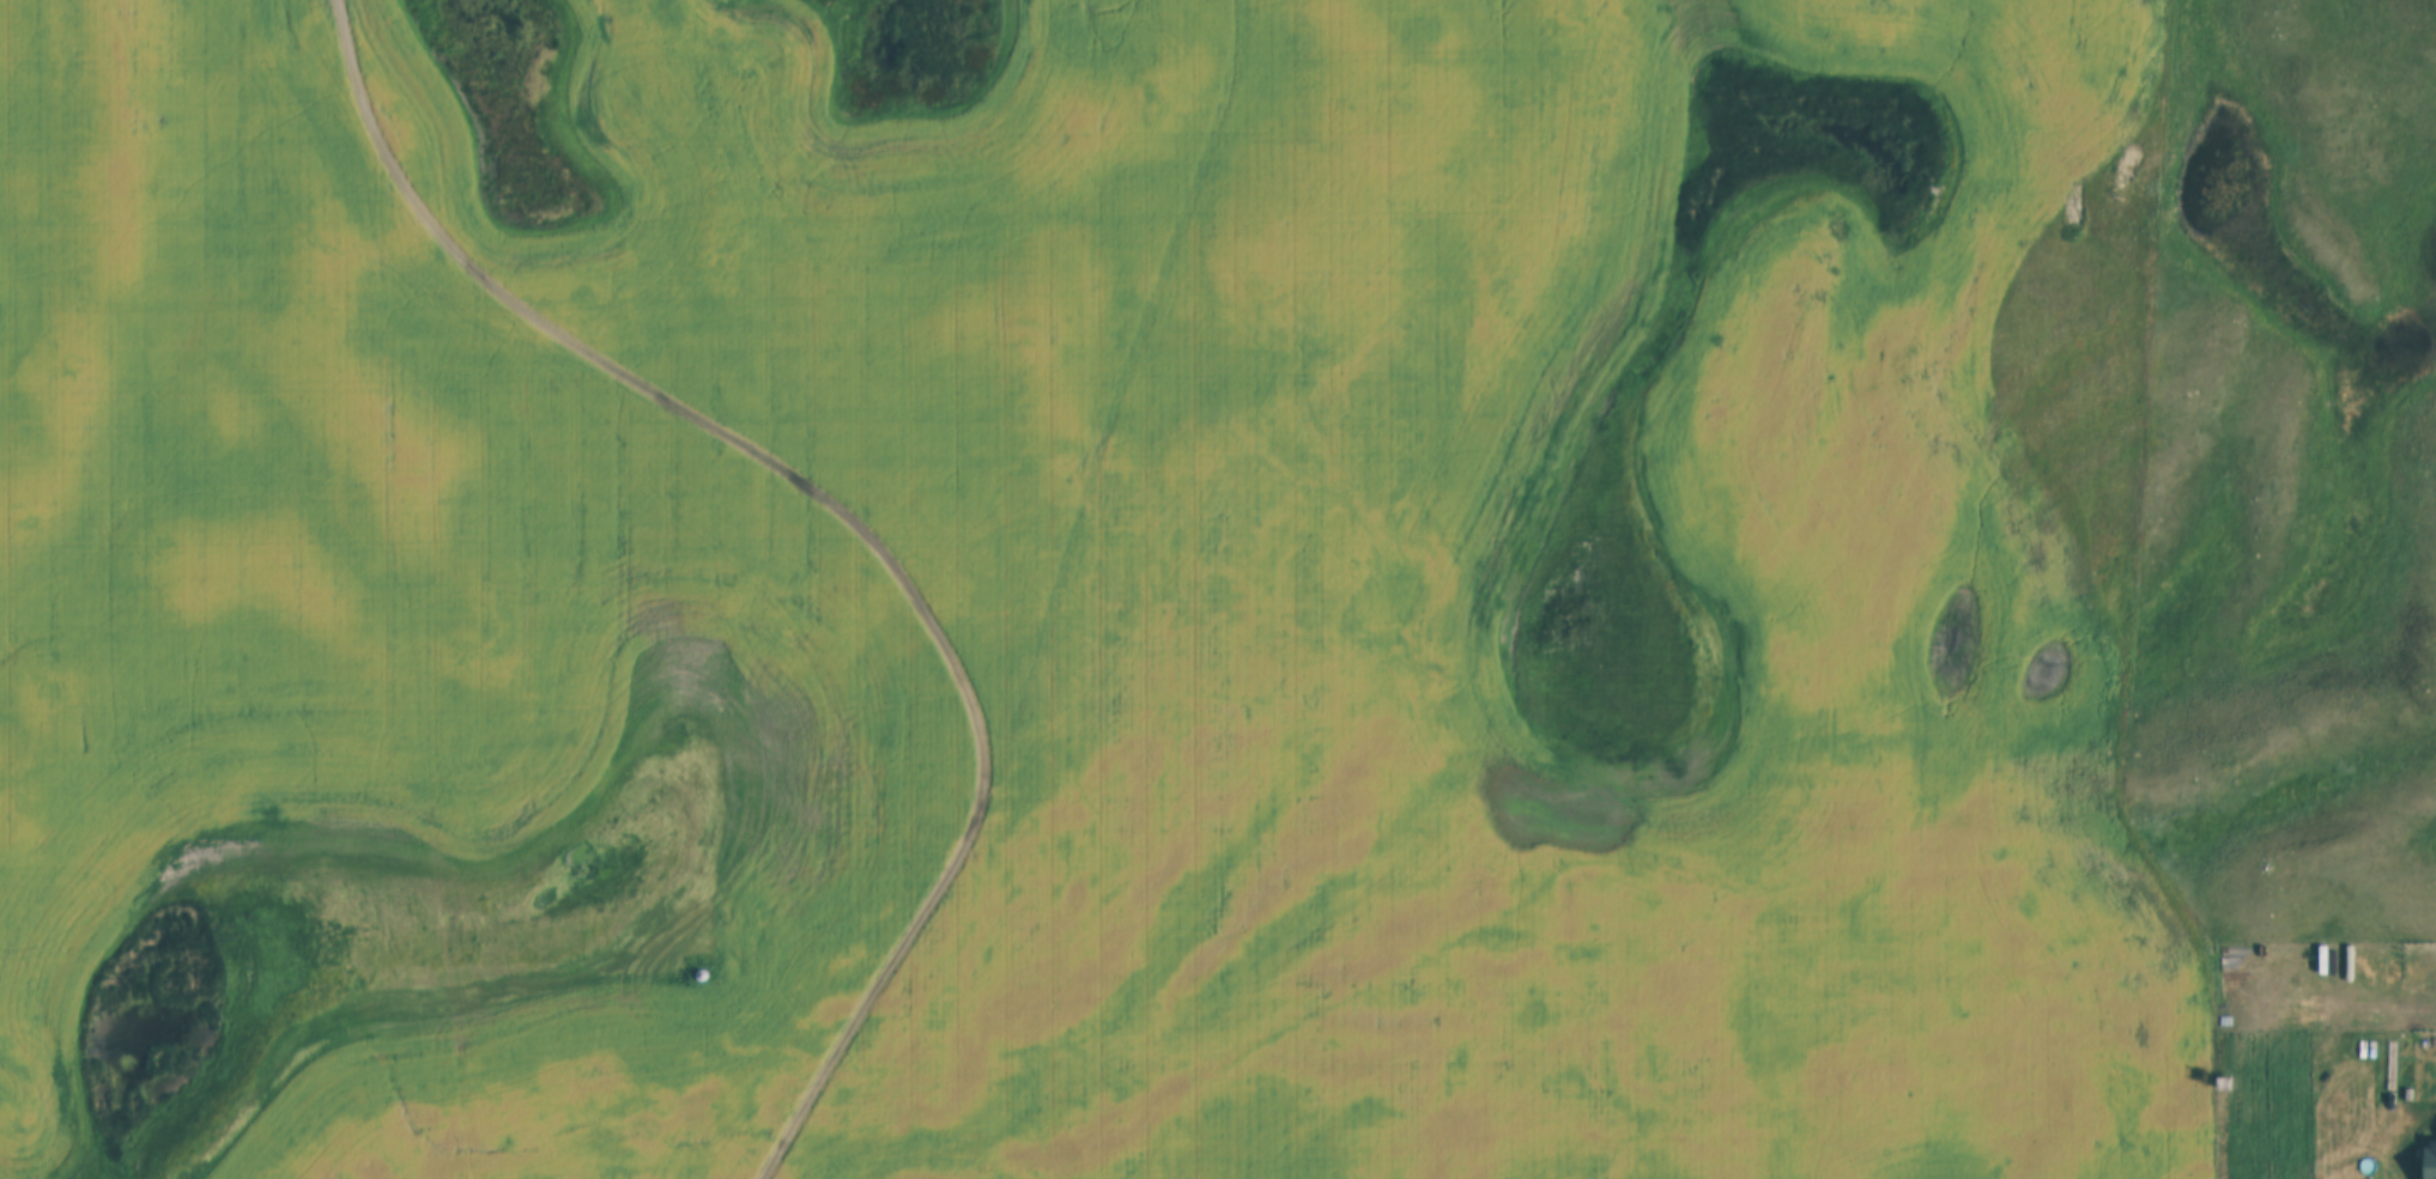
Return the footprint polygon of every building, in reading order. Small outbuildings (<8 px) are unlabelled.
[(2421,1178),(2435,1178),(2435,1144),(2421,1144),(2421,1178)]
